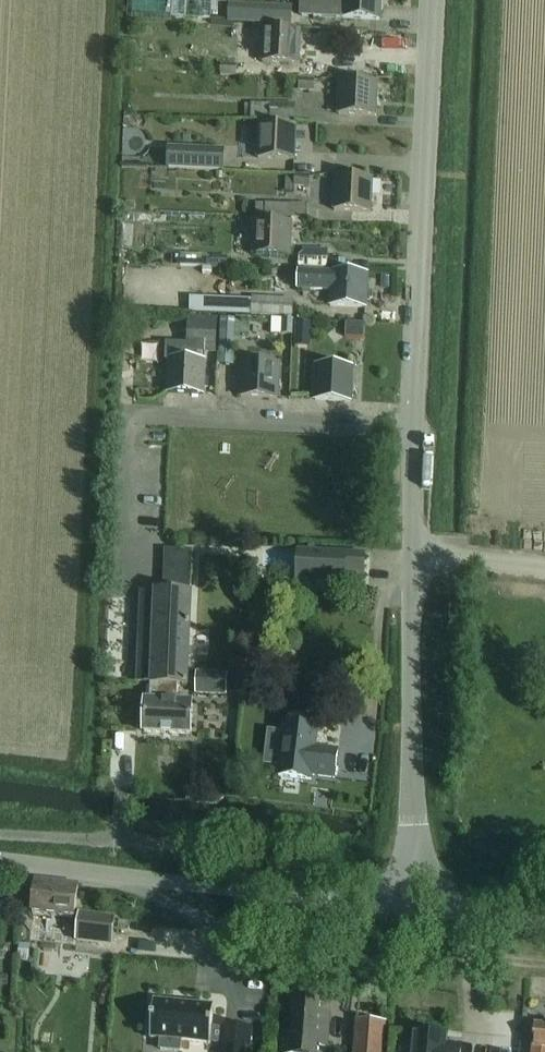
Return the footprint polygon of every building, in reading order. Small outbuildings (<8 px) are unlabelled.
[(171,15),(185,16),(186,0),(172,0),(171,15)] [(198,18),(211,18),(212,0),(199,0),(198,18)] [(342,18),(380,21),(381,0),(300,0),(300,15),(342,18)] [(228,22),(292,25),(293,6),(229,3),(228,22)] [(301,29),(263,27),(261,62),(299,64),(301,29)] [(238,64),(222,63),(221,75),(237,76),(238,64)] [(300,78),(299,91),(315,91),(316,78),(300,78)] [(377,81),(339,79),(338,114),(376,115),(377,81)] [(297,103),(271,101),(271,104),(252,103),(252,104),(245,104),(244,116),(252,117),(252,118),(296,120),(297,103)] [(296,126),(258,125),(257,159),(295,160),(296,126)] [(226,149),(168,146),(167,168),(225,171),(226,149)] [(295,176),(294,185),(295,185),(310,186),(311,174),(295,173),(295,176)] [(373,178),(335,175),(333,209),(371,212),(373,178)] [(295,190),(295,185),(294,185),(295,176),(287,176),(286,190),(295,190)] [(256,201),(255,213),(264,214),(265,202),(256,201)] [(264,214),(265,214),(290,216),(307,216),(308,204),(266,202),(265,202),(264,214)] [(292,222),(254,220),(253,254),(290,256),(292,222)] [(325,251),(306,250),(305,263),(325,264),(325,251)] [(202,266),(207,266),(208,255),(181,254),(181,265),(202,266)] [(202,266),(202,272),(212,273),(212,267),(213,255),(208,255),(207,266),(202,266)] [(212,267),(228,268),(229,256),(213,255),(212,267)] [(368,274),(299,270),(298,289),(329,291),(328,305),(366,307),(368,274)] [(252,314),(252,299),(191,297),(191,311),(252,314)] [(252,299),(252,314),(292,316),(293,299),(252,297),(252,299)] [(170,343),(168,391),(204,393),(205,351),(217,352),(218,316),(189,315),(188,343),(170,343)] [(236,315),(236,318),(235,339),(249,339),(250,316),(236,315)] [(220,343),(219,364),(233,365),(234,344),(235,339),(236,318),(221,317),(220,343)] [(293,334),(294,319),(272,318),(271,332),(293,334)] [(346,321),(345,336),(364,337),(364,322),(346,321)] [(312,348),(313,323),(296,322),(294,347),(312,348)] [(244,363),(243,396),(278,398),(279,363),(244,363)] [(319,366),(318,399),(351,401),(353,368),(319,366)] [(139,617),(137,683),(151,683),(151,687),(179,688),(190,688),(193,593),(191,593),(192,549),(165,548),(164,593),(140,592),(139,617)] [(300,549),(298,580),(345,583),(345,574),(364,575),(364,567),(365,553),(300,549)] [(461,606),(451,606),(450,612),(450,616),(450,618),(460,619),(461,606)] [(227,673),(198,672),(197,692),(226,694),(227,673)] [(144,698),(143,734),(192,736),(193,700),(178,700),(179,688),(151,687),(150,699),(144,698)] [(314,726),(311,726),(312,719),(308,715),(294,713),(290,717),(289,723),(286,723),(285,732),(268,730),(264,766),(280,768),(280,773),(309,777),(310,772),(332,775),(335,750),(311,747),(314,726)] [(79,884),(38,879),(34,913),(75,918),(79,884)] [(81,910),(78,939),(111,942),(114,914),(81,910)] [(24,961),(28,961),(30,943),(19,942),(18,961),(24,961)] [(150,1039),(160,1040),(159,1051),(174,1051),(182,1051),(183,1042),(211,1045),(211,1042),(222,1043),(222,1051),(251,1051),(253,1027),(224,1024),(224,1028),(214,1027),(216,1004),(154,999),(150,1039)] [(332,1018),(319,1017),(320,1002),(298,1000),(295,1033),(281,1032),(279,1051),(316,1051),(317,1045),(329,1046),(332,1018)] [(357,1021),(354,1051),(383,1051),(385,1023),(357,1021)] [(535,1023),(533,1046),(534,1046),(533,1051),(544,1051),(544,1024),(535,1023)] [(411,1051),(462,1051),(463,1043),(448,1041),(448,1033),(413,1030),(411,1051)]
